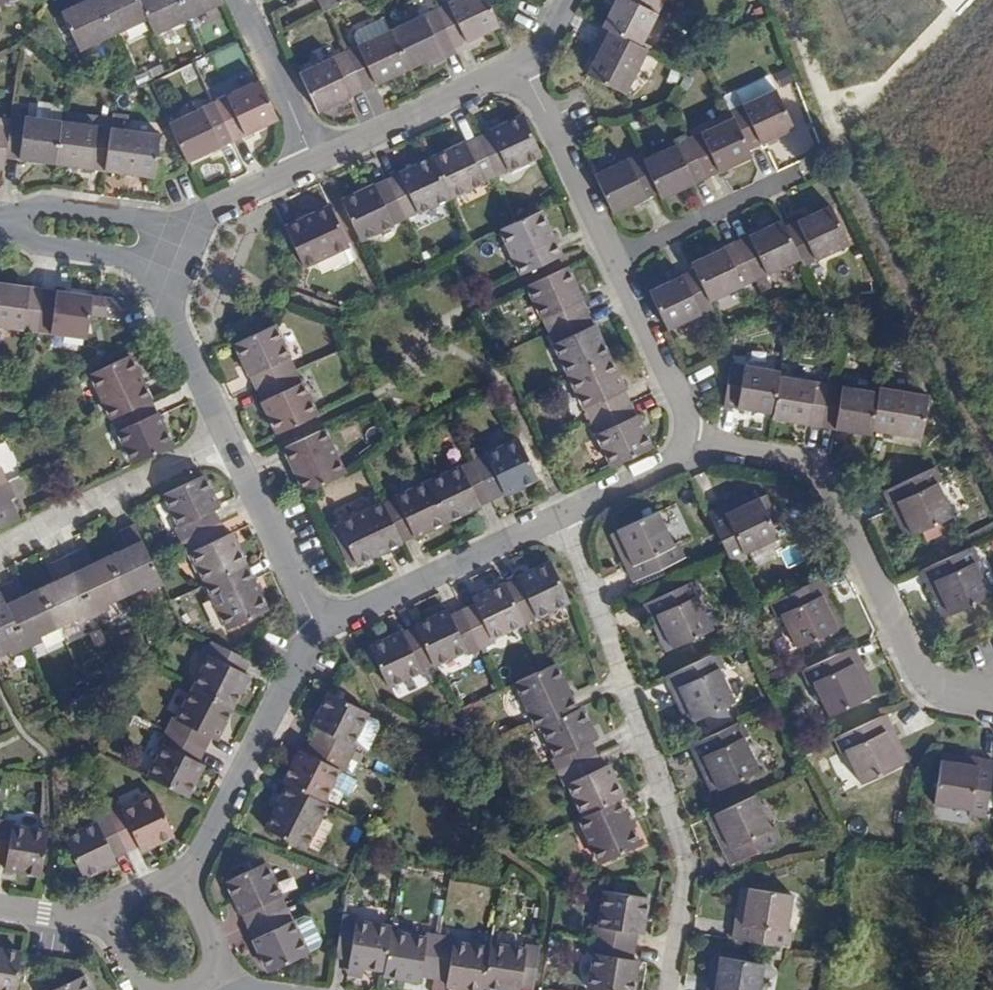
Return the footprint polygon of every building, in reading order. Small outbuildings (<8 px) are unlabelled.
[(113,35),(97,0),(78,0),(80,2),(61,11),(80,50),(113,35)] [(147,19),(139,0),(97,0),(113,35),(147,19)] [(189,18),(180,0),(139,0),(147,19),(155,34),(189,18)] [(223,3),(222,0),(180,0),(189,18),(223,3)] [(326,11),(349,0),(318,0),(324,12),(326,11)] [(454,48),(499,27),(487,0),(454,0),(436,9),(454,48)] [(660,0),(615,0),(602,27),(609,30),(641,46),(664,2),(660,0)] [(390,30),(409,69),(454,48),(436,9),(390,30)] [(345,51),(364,91),(409,69),(390,30),(345,51)] [(641,46),(609,30),(586,75),(626,95),(648,50),(641,46)] [(300,72),(318,112),(321,111),(346,99),(348,98),(364,91),(345,51),(300,72)] [(730,111),(734,118),(749,150),(794,129),(776,89),(769,75),(735,91),(742,105),(730,111)] [(233,141),(278,120),(259,81),(214,102),(233,141)] [(730,111),(742,105),(735,91),(724,96),(730,111)] [(169,123),(187,162),(233,141),(214,102),(169,123)] [(8,157),(55,164),(61,122),(12,115),(11,122),(6,157),(7,157),(8,157)] [(496,176),(541,155),(523,115),(522,116),(477,137),(496,176)] [(734,118),(688,139),(707,178),(752,157),(749,150),(734,118)] [(3,170),(4,170),(6,157),(11,122),(0,121),(0,169),(3,170)] [(61,122),(55,164),(105,171),(111,128),(61,122)] [(111,128),(105,171),(155,177),(160,135),(111,128)] [(432,158),(450,197),(496,176),(477,137),(432,158)] [(643,160),(658,193),(661,200),(707,178),(688,139),(643,160)] [(595,174),(594,174),(613,214),(658,193),(643,160),(640,153),(595,174)] [(387,179),(405,218),(450,197),(432,158),(387,179)] [(341,201),(360,240),(405,218),(387,179),(341,201)] [(349,245),(330,205),(285,227),(303,266),(349,245)] [(849,245),(830,205),(785,227),(800,259),(803,266),(849,245)] [(500,229),(522,275),(561,256),(540,211),(517,221),(500,229)] [(785,227),(781,220),(737,241),(755,280),(800,259),(785,227)] [(755,280),(737,241),(691,262),(694,269),(710,301),(755,280)] [(527,286),(548,331),(588,313),(567,267),(527,286)] [(694,269),(649,291),(668,330),(713,309),(710,301),(694,269)] [(37,331),(43,289),(0,283),(0,326),(37,331)] [(37,331),(87,338),(90,314),(93,296),(43,289),(37,331)] [(93,296),(90,314),(121,318),(124,300),(93,296)] [(569,375),(569,376),(609,358),(588,313),(548,331),(569,375)] [(274,325),(235,343),(235,344),(250,376),(251,377),(256,388),(256,389),(295,370),(274,325)] [(112,419),(151,400),(130,355),(91,373),(112,419)] [(569,376),(591,422),(630,403),(609,358),(569,376)] [(780,371),(731,363),(724,406),(773,414),(779,376),(780,371)] [(295,370),(256,389),(277,434),(317,416),(295,370)] [(779,376),(773,414),(772,419),(822,427),(829,384),(779,376)] [(878,392),(829,384),(822,427),(871,435),(871,430),(878,392)] [(928,395),(878,387),(878,392),(871,430),(921,438),(928,395)] [(172,446),(151,400),(112,419),(133,463),(133,464),(172,446)] [(591,422),(612,467),(651,449),(651,447),(630,403),(591,422)] [(284,447),(306,493),(344,474),(323,429),(284,447)] [(492,500),(537,479),(519,439),(474,460),(492,500)] [(447,521),(492,500),(474,460),(428,482),(447,521)] [(938,483),(931,469),(883,491),(890,505),(897,502),(912,535),(948,518),(933,485),(938,483)] [(219,508),(203,475),(164,494),(179,526),(176,528),(182,541),(220,523),(214,510),(219,508)] [(8,481),(0,485),(0,527),(19,518),(10,499),(15,496),(8,481)] [(383,503),(402,542),(447,521),(428,482),(383,503)] [(755,490),(722,506),(725,513),(758,497),(755,490)] [(722,506),(708,513),(726,551),(733,564),(747,557),(745,553),(778,537),(758,497),(725,513),(722,506)] [(897,502),(890,505),(905,538),(912,535),(897,502)] [(378,554),(402,542),(383,503),(338,524),(356,564),(378,554)] [(632,563),(625,567),(632,581),(684,557),(678,543),(673,545),(658,512),(617,530),(632,563)] [(149,556),(153,554),(137,522),(135,523),(134,524),(149,556)] [(226,535),(220,523),(182,541),(188,552),(191,551),(206,584),(246,565),(230,533),(226,535)] [(108,556),(126,595),(145,586),(147,590),(162,583),(149,556),(134,524),(120,531),(119,531),(126,547),(108,556)] [(610,534),(625,567),(632,563),(617,530),(610,534)] [(968,548),(920,571),(927,585),(934,582),(949,615),(986,598),(970,565),(975,563),(968,548)] [(80,549),(66,556),(95,616),(110,608),(108,604),(126,595),(108,556),(89,564),(81,549),(80,549)] [(149,556),(162,583),(166,582),(153,554),(149,556)] [(58,579),(40,588),(59,627),(77,618),(79,623),(95,616),(66,556),(51,563),(58,579)] [(569,601),(550,561),(549,562),(505,583),(524,622),(569,601)] [(267,611),(246,565),(206,584),(228,629),(267,611)] [(829,593),(822,578),(770,602),(777,617),(781,615),(797,648),(837,629),(822,596),(829,593)] [(656,614),(672,647),(713,628),(697,596),(702,594),(695,579),(643,604),(650,618),(656,614)] [(0,587),(0,592),(27,648),(42,640),(40,636),(59,627),(40,588),(21,596),(14,581),(0,587)] [(934,582),(927,585),(943,618),(949,615),(934,582)] [(524,622),(505,583),(472,599),(475,605),(462,611),(480,647),(492,641),(491,638),(524,622)] [(9,650),(11,655),(27,648),(0,592),(0,655),(9,650)] [(844,626),(829,593),(822,596),(837,629),(844,626)] [(480,647),(462,611),(451,617),(447,610),(414,626),(433,665),(465,650),(466,654),(480,647)] [(665,651),(672,647),(656,614),(650,618),(665,651)] [(433,665),(414,626),(369,647),(388,687),(433,665)] [(244,673),(250,661),(249,660),(211,641),(205,653),(210,655),(193,688),(232,707),(249,675),(244,673)] [(860,660),(854,646),(802,671),(809,685),(813,683),(829,716),(869,697),(854,663),(860,660)] [(717,652),(665,677),(672,691),(679,687),(694,720),(735,701),(719,668),(723,666),(717,652)] [(876,693),(860,660),(854,663),(869,697),(876,693)] [(545,668),(516,682),(537,727),(541,725),(580,707),(580,706),(575,708),(554,664),(545,668)] [(679,687),(672,691),(688,724),(694,720),(679,687)] [(232,707),(193,688),(177,720),(173,718),(166,730),(205,750),(211,738),(216,740),(232,707)] [(318,728),(312,740),(348,758),(354,746),(351,745),(368,712),(329,693),(313,725),(318,728)] [(552,759),(558,773),(597,754),(591,742),(596,740),(580,707),(541,725),(556,757),(552,759)] [(892,728),(886,714),(834,738),(841,753),(845,751),(860,783),(901,764),(885,731),(892,728)] [(741,721),(689,746),(696,759),(703,756),(719,789),(759,770),(743,737),(748,735),(741,721)] [(908,761),(892,728),(885,731),(901,764),(908,761)] [(205,750),(166,730),(160,742),(164,745),(148,777),(187,796),(203,764),(199,762),(205,750)] [(284,781),(284,782),(288,784),(322,801),(330,787),(337,772),(341,773),(348,758),(312,740),(306,753),(300,750),(284,781)] [(503,743),(490,749),(492,753),(505,747),(503,743)] [(941,753),(940,760),(977,766),(978,758),(941,753)] [(597,754),(558,773),(564,786),(568,784),(583,815),(579,817),(579,818),(618,800),(622,798),(607,764),(602,766),(597,754)] [(703,756),(696,759),(712,792),(719,789),(703,756)] [(940,760),(934,803),(970,809),(969,815),(985,817),(992,767),(992,761),(978,758),(977,766),(940,760)] [(341,773),(337,772),(330,787),(347,796),(354,780),(341,773)] [(304,848),(327,803),(322,801),(288,784),(265,829),(304,848)] [(120,806),(108,812),(126,851),(139,845),(141,850),(173,834),(155,795),(122,810),(120,806)] [(730,847),(723,850),(730,865),(781,841),(774,825),(770,828),(754,795),(714,814),(730,847)] [(618,800),(579,818),(600,863),(639,845),(618,800)] [(126,851),(108,812),(95,818),(97,822),(64,838),(83,877),(116,862),(113,857),(126,851)] [(714,814),(707,817),(708,819),(723,850),(730,847),(714,814)] [(48,832),(11,826),(12,822),(3,821),(0,820),(0,863),(5,863),(4,869),(41,875),(48,832)] [(235,901),(247,926),(287,908),(266,862),(226,880),(235,901)] [(740,887),(734,923),(742,924),(747,888),(740,887)] [(732,939),(789,948),(792,931),(786,931),(792,895),(747,888),(742,924),(734,923),(732,939)] [(593,938),(593,940),(633,946),(635,933),(642,934),(647,897),(605,890),(599,925),(596,924),(593,938)] [(287,908),(247,926),(254,942),(268,972),(308,953),(287,908)] [(342,916),(336,956),(349,958),(348,964),(384,970),(390,932),(391,927),(357,921),(357,918),(342,916)] [(384,970),(383,975),(419,981),(420,975),(434,977),(440,937),(426,934),(425,938),(390,932),(384,970)] [(434,977),(447,979),(446,985),(475,989),(482,989),(483,987),(489,948),(455,942),(455,939),(440,937),(434,977)] [(593,940),(591,954),(594,955),(589,989),(593,989),(632,989),(637,959),(631,958),(633,946),(593,940)] [(533,988),(540,948),(525,945),(524,949),(490,943),(489,948),(483,987),(504,989),(520,989),(520,986),(533,988)] [(20,959),(21,953),(0,949),(0,989),(15,989),(20,959)] [(706,989),(713,989),(719,956),(712,955),(706,989)] [(763,963),(719,956),(713,989),(759,989),(763,963)] [(83,975),(51,989),(90,989),(83,975)]
